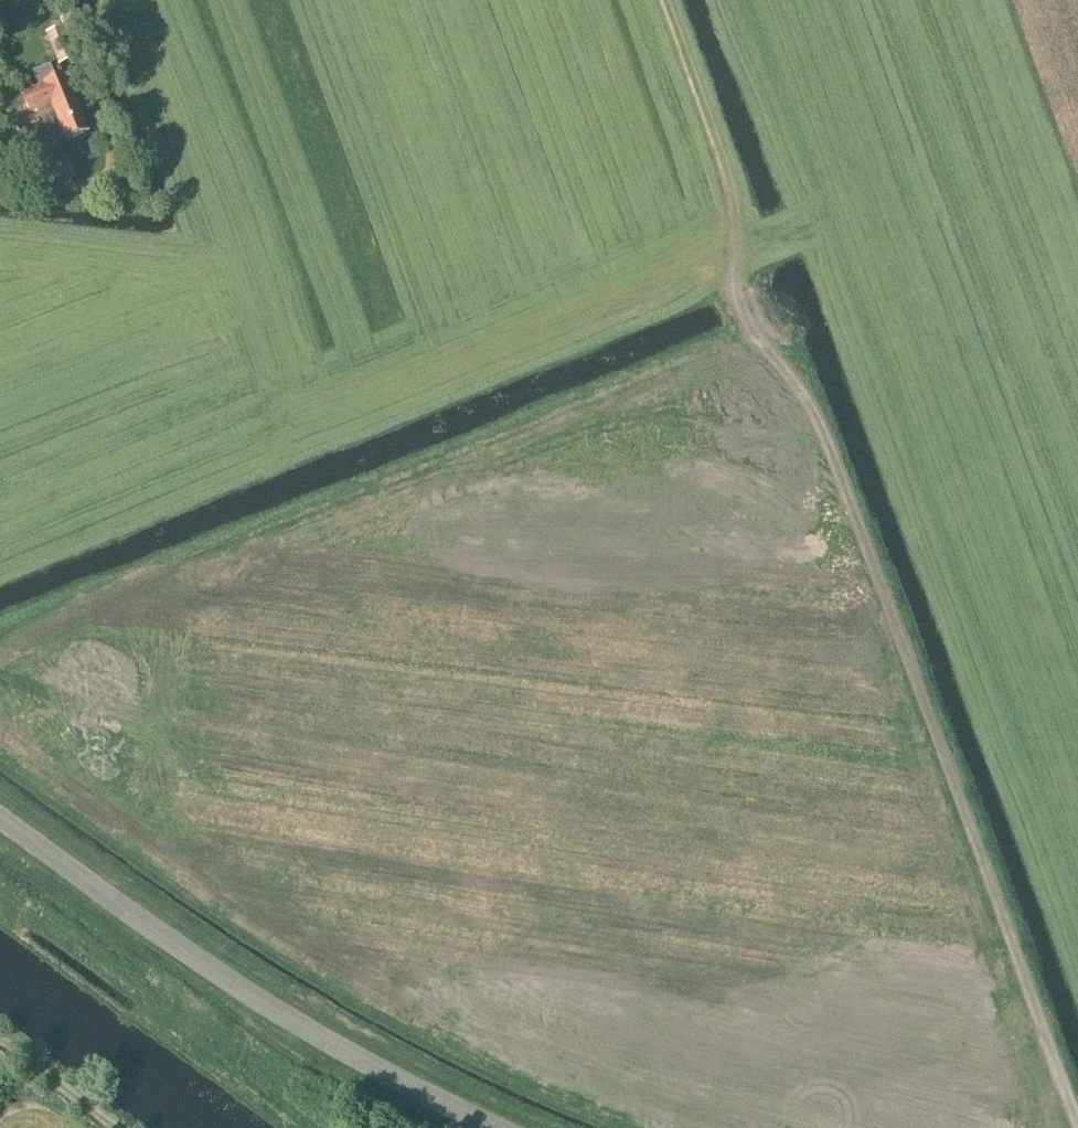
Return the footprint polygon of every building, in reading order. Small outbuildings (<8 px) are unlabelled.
[(76,60),(63,28),(46,34),(59,66),(76,60)] [(3,103),(7,114),(27,107),(35,112),(37,111),(53,105),(56,112),(55,113),(60,126),(62,125),(68,141),(88,133),(81,117),(82,117),(65,75),(45,83),(46,86),(3,103)]
